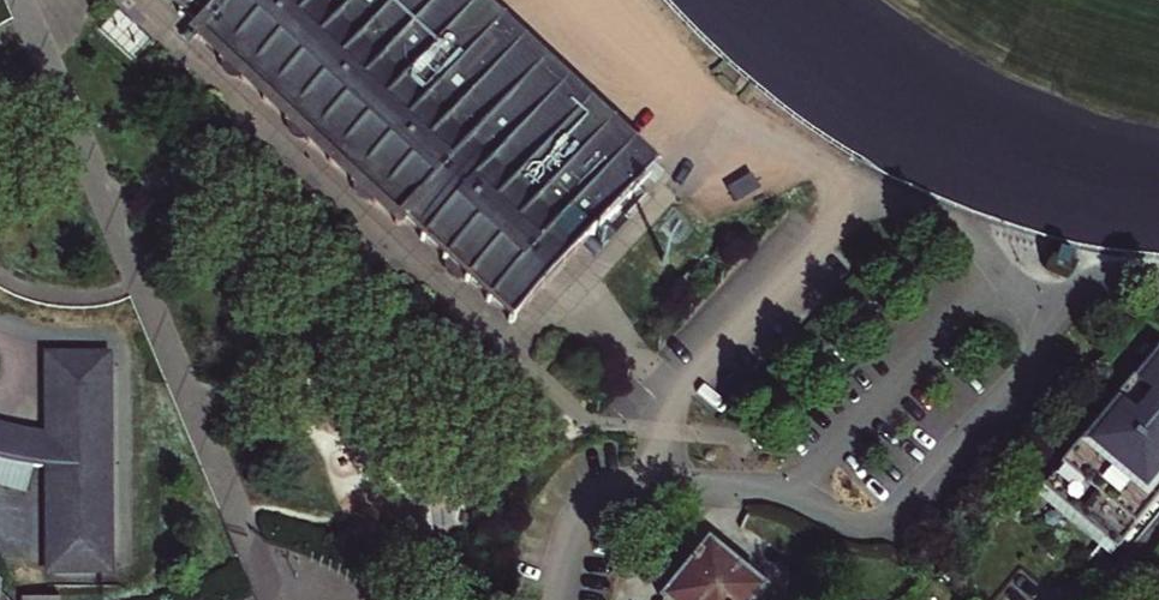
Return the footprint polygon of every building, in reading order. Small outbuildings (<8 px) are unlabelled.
[(401,222),(511,324),(654,169),(473,0),(162,0),(198,34),(195,38),(398,226),(401,222)] [(1156,349),(1043,484),(1117,548),(1158,498),(1158,351),(1156,349)] [(55,469),(55,561),(100,561),(100,364),(55,364),(55,444),(30,441),(5,436),(0,435),(0,460),(13,463),(27,466),(41,468),(55,469)] [(709,547),(664,599),(761,599),(765,596),(709,547)]
